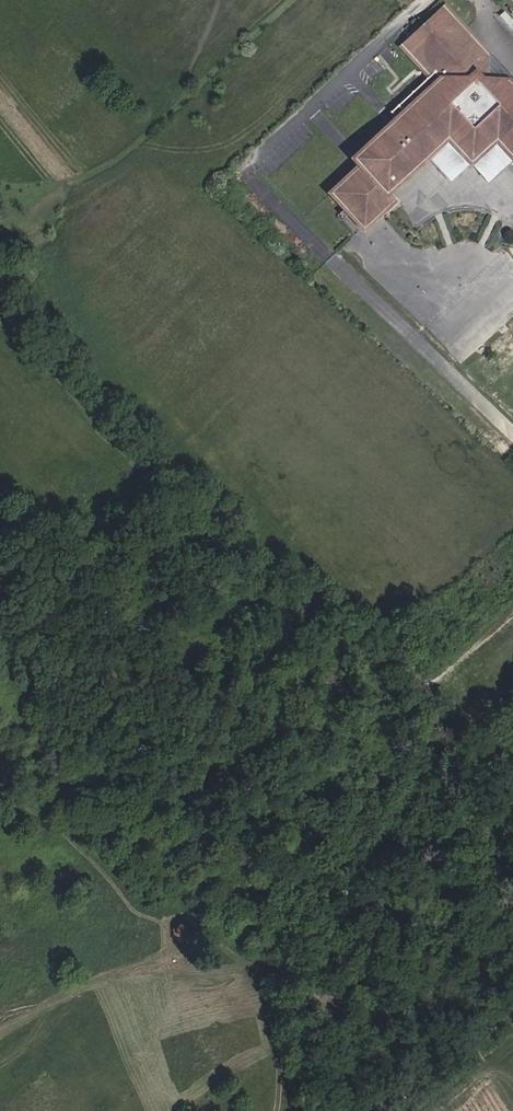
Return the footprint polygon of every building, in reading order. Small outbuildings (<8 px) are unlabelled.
[(432,75),(425,66),(418,56),(418,45),(422,35),(429,28),(440,25),(450,27),(461,31),(488,60),(486,62),(502,80),(505,78),(512,87),(512,82),(444,6),(400,47),(429,78),(432,75)] [(502,8),(498,11),(512,28),(512,19),(502,8)] [(444,142),(442,140),(446,137),(448,139),(451,140),(454,140),(467,129),(484,147),(494,159),(503,152),(512,162),(512,163),(512,87),(505,78),(502,80),(486,62),(488,60),(461,31),(450,27),(440,25),(429,28),(422,35),(418,45),(418,56),(425,66),(432,75),(429,78),(390,113),(395,117),(356,153),(370,168),(363,175),(356,168),(327,193),(362,232),(396,202),(388,193),(426,159),(444,142)] [(442,140),(444,142),(454,154),(459,150),(466,157),(473,150),(476,154),(484,147),(467,129),(454,140),(451,140),(448,139),(446,137),(442,140)] [(444,142),(426,159),(446,181),(465,165),(454,154),(444,142)] [(476,154),(465,165),(485,187),(512,162),(503,152),(494,159),(484,147),(476,154)] [(370,168),(356,153),(349,160),(356,168),(363,175),(370,168)] [(188,935),(189,933),(189,929),(188,928),(184,924),(181,923),(178,924),(176,926),(175,929),(174,931),(174,934),(176,936),(178,938),(181,939),(183,939),(186,937),(188,935)]
